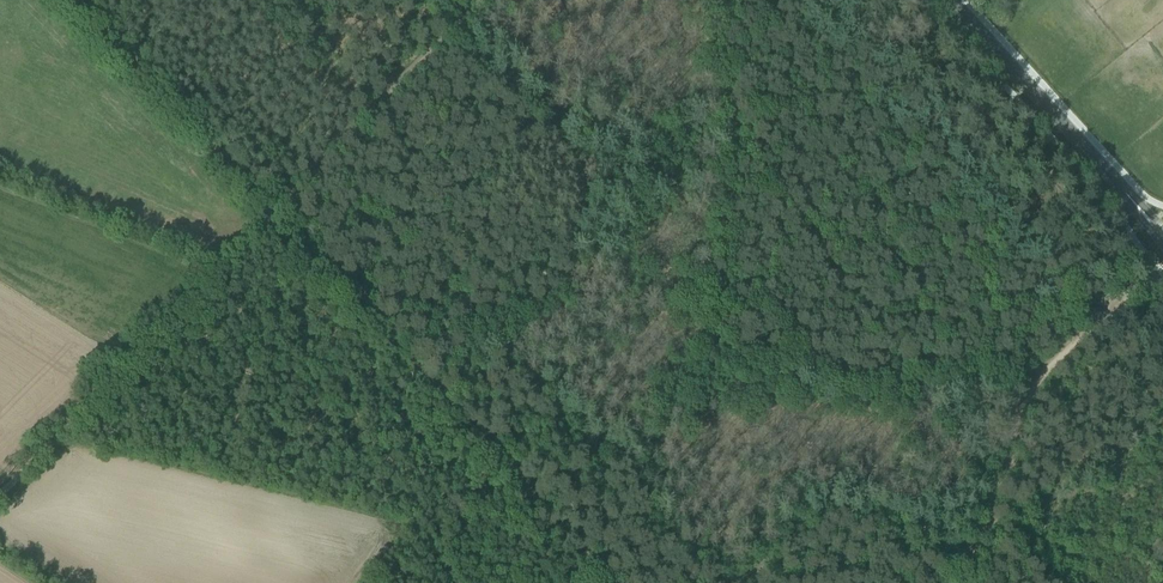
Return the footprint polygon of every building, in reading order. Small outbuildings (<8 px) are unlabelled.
[(1069,297),(1057,307),(1063,314),(1075,304),(1069,297)]
